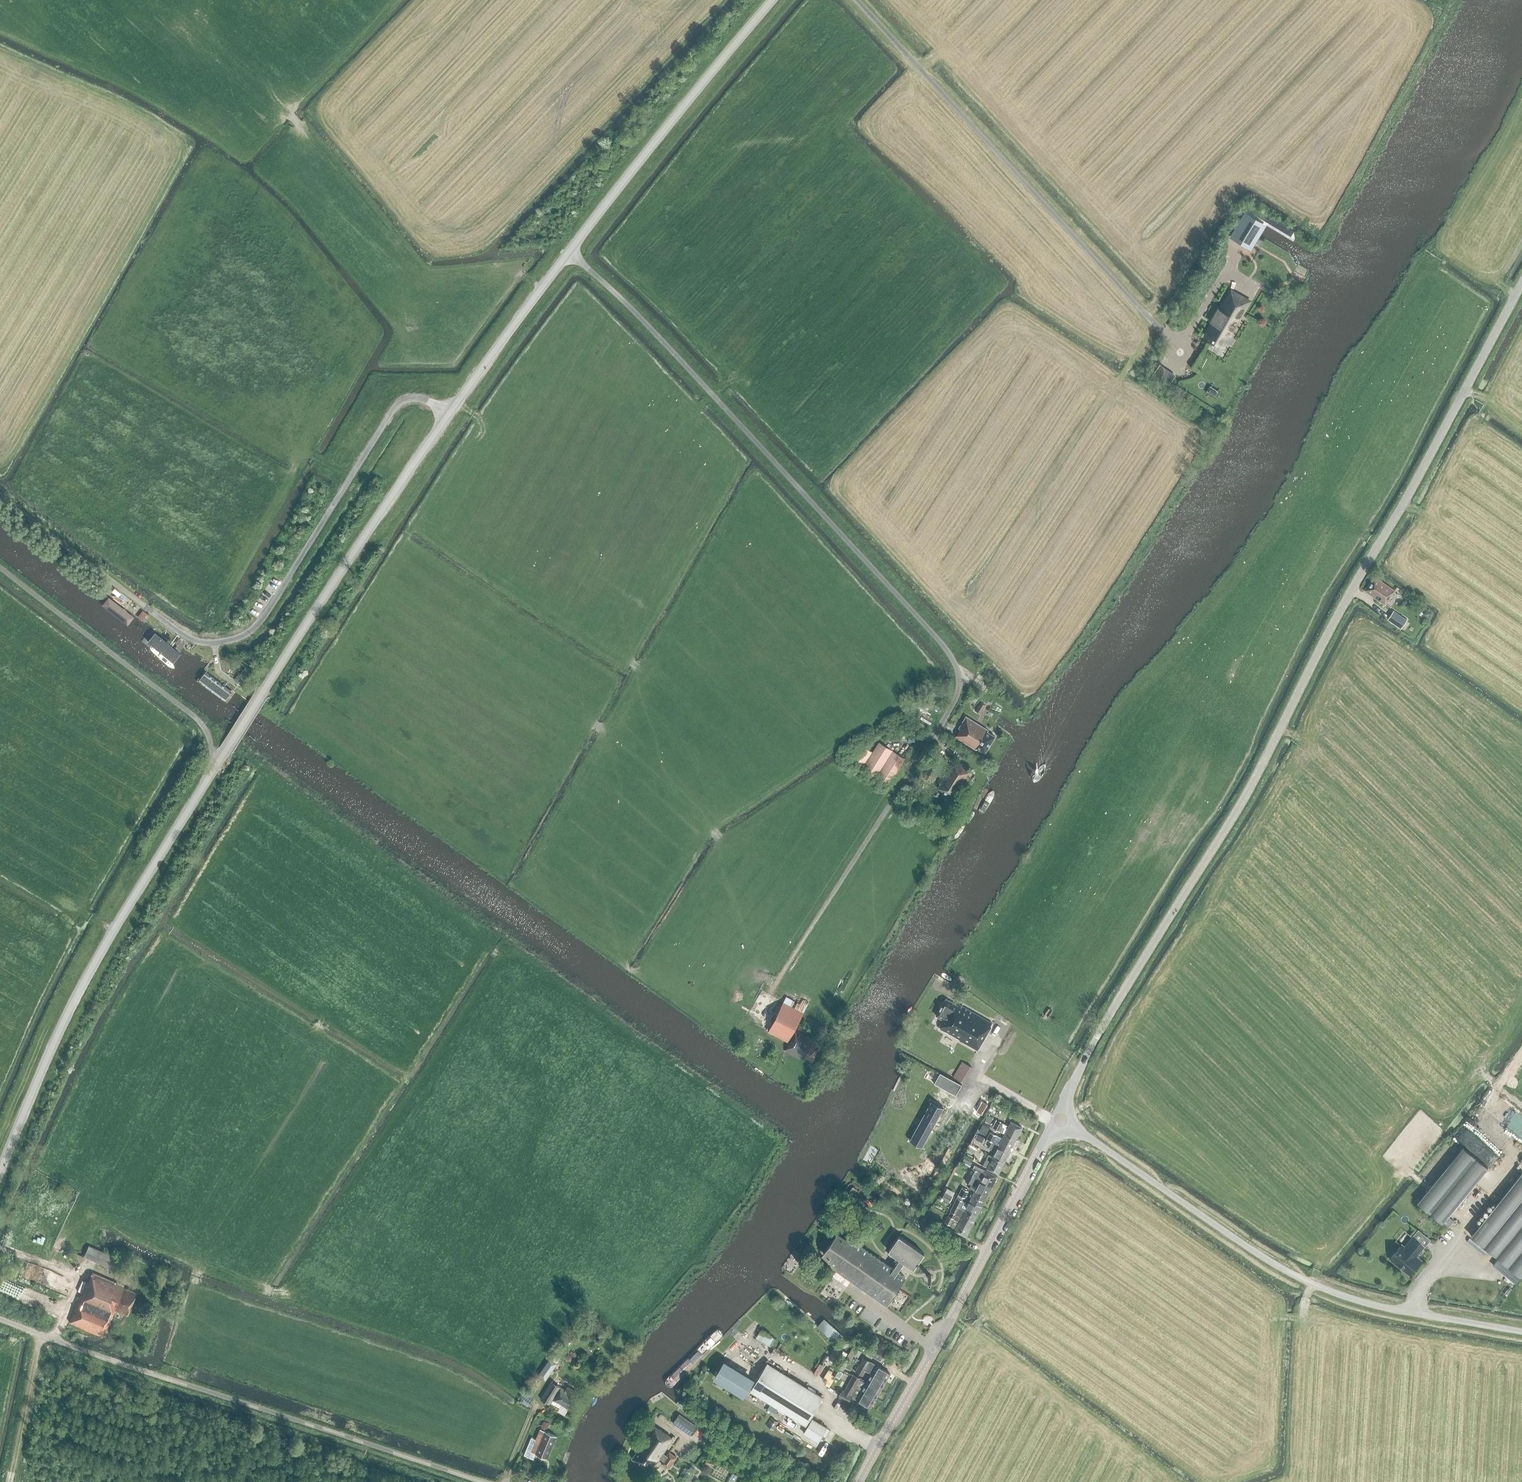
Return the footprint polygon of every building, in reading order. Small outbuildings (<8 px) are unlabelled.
[(1206,336),(1205,336),(1221,345),(1228,333),(1232,334),(1234,330),(1239,321),(1238,321),(1241,314),(1248,302),(1249,302),(1232,293),(1233,293),(1226,305),(1224,304),(1221,310),(1220,311),(1220,312),(1218,315),(1216,319),(1215,319),(1216,320),(1213,323),(1206,336)] [(1259,296),(1254,305),(1271,315),(1277,306),(1259,296)] [(1168,372),(1161,382),(1167,386),(1174,376),(1168,372)] [(1212,384),(1208,390),(1217,396),(1221,389),(1212,384)] [(1363,591),(1384,606),(1390,598),(1389,598),(1393,591),(1378,581),(1379,579),(1374,575),(1363,591)] [(97,584),(102,588),(106,583),(101,579),(97,584)] [(104,595),(96,605),(126,628),(134,618),(104,595)] [(142,608),(138,616),(145,620),(150,612),(142,608)] [(1392,611),(1387,619),(1400,629),(1406,620),(1392,611)] [(142,642),(172,664),(181,652),(150,630),(142,642)] [(247,666),(240,675),(245,679),(253,671),(247,666)] [(202,671),(194,682),(226,705),(234,694),(202,671)] [(985,706),(981,703),(979,705),(978,705),(975,710),(981,714),(984,709),(985,706)] [(985,753),(995,737),(987,732),(988,730),(966,717),(958,729),(960,730),(955,737),(976,750),(977,748),(985,753)] [(892,725),(895,730),(901,725),(898,721),(892,725)] [(889,786),(906,759),(879,742),(874,750),(862,768),(889,786)] [(852,761),(862,768),(874,750),(865,744),(852,761)] [(963,787),(971,773),(964,769),(965,768),(951,759),(938,781),(940,782),(936,788),(953,798),(960,786),(963,787)] [(993,1023),(959,1004),(958,1006),(946,999),(936,1016),(945,1021),(940,1030),(978,1050),(993,1023)] [(784,1003),(769,1032),(788,1042),(803,1013),(784,1003)] [(812,1062),(821,1046),(813,1042),(813,1041),(797,1031),(786,1051),(802,1060),(804,1057),(812,1062)] [(956,1076),(967,1081),(974,1064),(963,1059),(956,1076)] [(940,1073),(934,1083),(945,1090),(951,1079),(940,1073)] [(931,1101),(910,1140),(922,1147),(943,1108),(931,1101)] [(987,1104),(982,1101),(976,1111),(981,1114),(987,1104)] [(993,1118),(987,1115),(984,1120),(990,1124),(993,1118)] [(997,1121),(994,1128),(999,1131),(1005,1134),(1016,1139),(1022,1127),(1011,1122),(1009,1126),(1003,1123),(1002,1124),(997,1121)] [(990,1128),(982,1124),(978,1132),(986,1136),(990,1128)] [(993,1142),(997,1135),(991,1132),(987,1139),(992,1141),(993,1142)] [(977,1134),(974,1139),(982,1143),(984,1138),(977,1134)] [(1005,1134),(999,1145),(1010,1151),(1016,1139),(1005,1134)] [(992,1141),(988,1148),(996,1152),(993,1156),(1004,1162),(1010,1151),(999,1145),(993,1142),(992,1141)] [(1448,1216),(1488,1167),(1463,1147),(1417,1203),(1442,1223),(1448,1216)] [(1004,1162),(993,1156),(989,1154),(984,1165),(988,1168),(987,1168),(998,1174),(1004,1162)] [(970,1174),(975,1177),(992,1186),(997,1177),(985,1171),(984,1173),(979,1170),(978,1171),(973,1169),(970,1174)] [(1515,1283),(1521,1274),(1521,1174),(1521,1173),(1471,1235),(1498,1258),(1493,1265),(1515,1283)] [(992,1186),(975,1177),(970,1174),(966,1182),(971,1184),(969,1188),(975,1191),(975,1190),(987,1196),(992,1186)] [(968,1192),(962,1189),(959,1195),(965,1198),(968,1192)] [(975,1190),(975,1191),(970,1201),(982,1206),(987,1196),(975,1190)] [(941,1198),(949,1202),(953,1196),(945,1192),(941,1198)] [(954,1205),(960,1208),(965,1210),(977,1216),(982,1206),(970,1201),(969,1204),(962,1200),(962,1201),(957,1199),(954,1205)] [(957,1214),(960,1208),(954,1205),(951,1211),(953,1213),(957,1214)] [(849,1208),(839,1215),(843,1221),(853,1214),(849,1208)] [(972,1227),(977,1216),(965,1210),(960,1208),(957,1214),(953,1213),(951,1217),(955,1219),(955,1218),(960,1221),(972,1227)] [(972,1227),(960,1221),(955,1218),(955,1219),(951,1217),(948,1216),(945,1222),(947,1223),(945,1226),(950,1228),(967,1236),(972,1227)] [(1453,1221),(1448,1216),(1442,1223),(1447,1228),(1453,1221)] [(830,1263),(836,1267),(838,1265),(840,1267),(848,1255),(852,1258),(860,1246),(848,1238),(846,1241),(837,1235),(824,1254),(832,1260),(830,1263)] [(893,1269),(860,1246),(852,1258),(848,1255),(840,1267),(838,1265),(836,1267),(887,1303),(905,1277),(897,1272),(904,1262),(913,1268),(924,1253),(899,1236),(888,1251),(900,1259),(893,1269)] [(1409,1274),(1420,1261),(1415,1257),(1423,1247),(1412,1237),(1404,1248),(1401,1245),(1390,1258),(1409,1274)] [(122,1261),(88,1246),(83,1257),(118,1272),(122,1261)] [(92,1273),(88,1283),(71,1323),(102,1336),(113,1310),(126,1315),(135,1293),(123,1287),(123,1286),(92,1273)] [(818,1327),(836,1343),(842,1336),(824,1320),(818,1327)] [(762,1327),(757,1336),(772,1343),(776,1335),(762,1327)] [(873,1343),(867,1353),(880,1361),(886,1351),(873,1343)] [(859,1365),(867,1369),(865,1371),(871,1373),(886,1382),(890,1373),(864,1358),(859,1365)] [(743,1394),(752,1380),(725,1363),(715,1378),(743,1394)] [(823,1397),(767,1363),(750,1391),(806,1425),(823,1397)] [(865,1371),(867,1369),(859,1365),(856,1371),(863,1375),(865,1371)] [(871,1373),(866,1381),(881,1390),(886,1382),(871,1373)] [(855,1388),(856,1387),(876,1398),(881,1390),(866,1381),(854,1375),(848,1384),(855,1388)] [(549,1405),(560,1387),(551,1382),(540,1399),(549,1405)] [(848,1384),(844,1391),(843,1390),(839,1396),(849,1402),(853,1396),(871,1406),(876,1398),(856,1387),(855,1388),(848,1384)] [(577,1391),(567,1386),(565,1389),(562,1388),(553,1403),(561,1408),(563,1404),(567,1407),(573,1397),(577,1391)] [(679,1414),(671,1424),(689,1437),(696,1426),(679,1414)] [(771,1418),(766,1425),(774,1430),(778,1422),(771,1418)] [(820,1436),(823,1438),(828,1432),(810,1420),(802,1434),(815,1443),(820,1436)] [(545,1421),(542,1427),(547,1430),(550,1423),(545,1421)] [(672,1438),(653,1425),(638,1448),(640,1449),(632,1459),(650,1472),(655,1464),(656,1465),(661,1459),(664,1461),(662,1464),(669,1469),(677,1458),(670,1453),(667,1456),(664,1454),(675,1438),(674,1436),(672,1438)] [(542,1429),(537,1440),(531,1438),(523,1455),(533,1459),(536,1453),(547,1458),(557,1436),(542,1429)]
